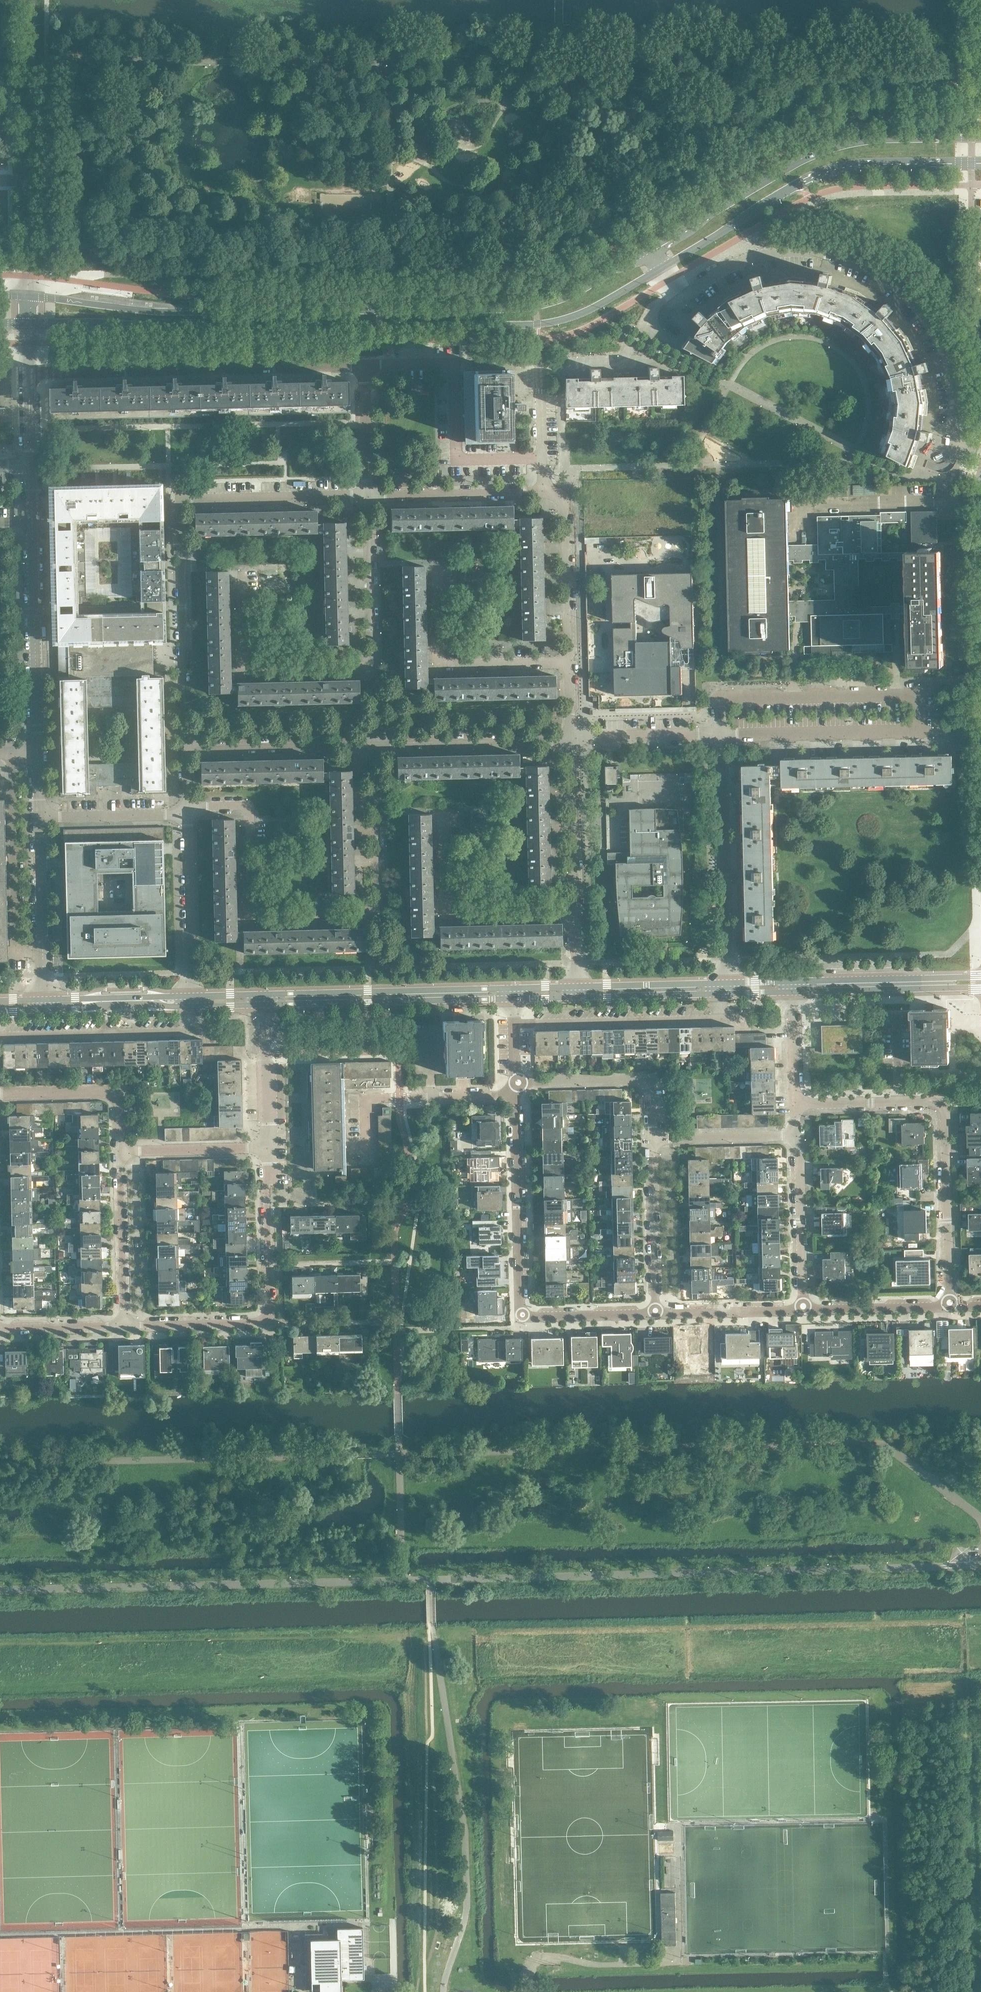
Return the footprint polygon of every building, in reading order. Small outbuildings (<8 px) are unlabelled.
[(841,326),(859,292),(846,287),(844,293),(835,290),(830,287),(832,276),(828,275),(828,274),(823,273),(821,284),(814,285),(805,284),(806,278),(793,277),(794,316),(795,316),(801,316),(801,313),(802,313),(802,311),(811,312),(811,314),(819,314),(826,317),(826,316),(835,319),(835,320),(834,324),(840,326),(841,326)] [(794,316),(793,277),(779,279),(780,285),(772,287),(765,287),(762,276),(758,278),(757,276),(753,278),(756,289),(756,290),(751,293),(743,297),(740,291),(728,297),(749,330),(755,327),(753,324),(754,324),(753,322),(762,318),(763,319),(769,316),(777,315),(777,314),(786,312),(786,313),(787,313),(787,317),(794,316)] [(895,331),(889,324),(886,319),(893,311),(890,308),(891,307),(887,303),(879,312),(873,310),(866,304),(869,299),(859,292),(841,326),(846,330),(848,327),(849,326),(857,332),(856,333),(862,337),(867,343),(868,342),(875,350),(874,351),(871,353),(875,358),(908,338),(900,327),(895,331)] [(733,337),(740,331),(741,332),(741,331),(744,334),(748,330),(749,330),(728,297),(718,306),(722,310),(715,316),(709,319),(701,312),(698,315),(697,314),(694,318),(703,326),(700,332),(695,339),(690,336),(682,347),(691,352),(692,354),(694,353),(717,365),(717,364),(720,359),(718,357),(717,356),(722,348),(723,349),(728,343),(733,338),(733,337)] [(929,372),(928,368),(929,367),(927,362),(916,366),(912,361),(908,352),(914,350),(908,338),(875,358),(876,359),(878,365),(881,363),(882,363),(883,363),(887,372),(886,372),(889,379),(890,387),(891,386),(893,396),(892,396),(892,397),(888,397),(889,403),(890,404),(928,402),(926,389),(920,390),(919,381),(918,381),(918,375),(929,372)] [(683,394),(683,379),(683,376),(671,376),(671,382),(661,382),(661,380),(659,378),(659,379),(658,377),(657,367),(653,368),(653,366),(648,367),(648,377),(647,379),(646,379),(645,381),(645,383),(635,383),(635,377),(624,377),(624,380),(624,406),(632,406),(632,405),(646,405),(646,406),(661,405),(661,404),(675,404),(675,405),(683,405),(683,397),(685,396),(683,394)] [(624,406),(624,380),(624,377),(612,377),(612,384),(603,384),(603,382),(601,380),(599,378),(599,369),(595,369),(595,368),(590,368),(590,379),(588,380),(586,382),(586,384),(577,385),(577,378),(565,379),(565,397),(564,399),(565,400),(566,408),(574,408),(574,406),(588,406),(588,407),(603,407),(603,406),(617,405),(617,407),(624,406)] [(521,409),(521,403),(513,403),(512,370),(463,371),(465,444),(514,443),(513,410),(521,409)] [(348,413),(347,381),(325,382),(325,379),(324,379),(324,374),(320,374),(320,379),(319,379),(319,382),(298,382),(298,414),(348,413)] [(298,414),(298,382),(276,383),(276,380),(275,380),(274,375),(271,375),(271,381),(270,381),(270,383),(248,383),(249,415),(298,414)] [(249,415),(248,383),(226,384),(226,382),(225,382),(225,376),(221,376),(221,382),(220,382),(220,384),(198,385),(199,417),(249,415)] [(199,417),(198,385),(177,385),(176,383),(175,383),(175,378),(172,378),(172,383),(170,383),(171,385),(149,386),(149,418),(199,417)] [(149,418),(149,386),(127,386),(127,384),(125,384),(125,379),(122,379),(122,384),(121,384),(121,386),(99,387),(100,419),(149,418)] [(100,419),(99,387),(77,388),(77,385),(76,385),(76,380),(72,380),(72,385),(71,385),(71,388),(49,388),(50,420),(100,419)] [(931,438),(933,433),(921,430),(920,424),(921,415),(927,416),(928,402),(890,404),(889,410),(892,411),(894,411),(893,421),(892,421),(891,428),(888,436),(889,436),(886,445),(885,445),(881,444),(879,450),(901,462),(902,464),(904,464),(913,469),(916,460),(918,456),(912,454),(915,445),(919,440),(929,442),(930,438),(931,438)] [(856,484),(856,494),(874,493),(874,484),(856,484)] [(853,497),(853,485),(824,486),(824,498),(853,497)] [(160,518),(159,486),(54,489),(54,521),(160,518)] [(820,498),(820,486),(791,487),(791,499),(820,498)] [(818,555),(818,544),(786,545),(785,499),(728,500),(732,651),(788,650),(788,621),(787,616),(796,616),(796,619),(804,618),(804,616),(820,615),(821,646),(842,646),(884,644),(892,644),(892,619),(900,618),(900,614),(910,613),(911,667),(916,667),(916,668),(928,668),(928,667),(941,666),(938,551),(932,551),(932,550),(921,550),(921,543),(938,543),(937,519),(937,511),(911,511),(911,515),(907,516),(907,552),(882,553),(818,555)] [(482,529),(482,507),(469,507),(469,505),(464,505),(464,507),(452,508),(452,529),(482,529)] [(513,528),(512,506),(499,507),(499,505),(494,505),(494,507),(482,507),(482,529),(513,528)] [(452,529),(452,508),(439,508),(439,506),(434,506),(434,508),(421,508),(422,530),(452,529)] [(422,530),(421,508),(409,509),(409,507),(404,507),(404,509),(391,509),(391,531),(422,530)] [(317,524),(316,511),(303,511),(303,509),(298,509),(298,511),(286,512),(286,533),(323,532),(323,524),(317,524)] [(286,533),(286,512),(273,512),(273,510),(268,510),(268,512),(255,512),(256,534),(286,533)] [(226,535),(225,513),(212,513),(212,511),(208,511),(208,513),(195,514),(195,536),(226,535)] [(256,534),(255,512),(243,513),(243,511),(238,511),(238,513),(225,513),(226,535),(256,534)] [(883,521),(898,521),(898,511),(883,511),(883,521)] [(882,553),(881,521),(881,515),(865,515),(865,519),(841,520),(841,516),(817,516),(818,544),(818,555),(882,553)] [(543,536),(543,531),(541,531),(541,518),(519,519),(520,549),(542,549),(541,536),(543,536)] [(347,540),(347,536),(345,536),(345,523),(323,523),(323,524),(323,532),(324,554),(346,553),(345,541),(347,540)] [(159,570),(159,561),(161,561),(160,529),(139,529),(141,602),(162,601),(161,570),(159,570)] [(78,603),(76,531),(55,531),(55,563),(58,563),(58,572),(56,572),(56,604),(78,603)] [(544,566),(544,561),(542,561),(542,549),(520,549),(521,579),(542,579),(542,566),(544,566)] [(348,571),(348,566),(346,566),(346,553),(324,554),(325,584),(346,583),(346,571),(348,571)] [(426,584),(426,579),(424,579),(424,566),(402,567),(403,597),(425,597),(424,584),(426,584)] [(230,589),(230,584),(228,584),(228,571),(206,571),(207,602),(229,601),(228,589),(230,589)] [(614,628),(616,696),(683,694),(682,666),(674,666),(674,662),(685,661),(686,662),(686,663),(687,663),(688,663),(689,663),(690,662),(691,661),(695,648),(693,573),(613,575),(614,622),(631,622),(632,628),(614,628)] [(545,596),(545,592),(543,592),(542,579),(521,579),(521,609),(543,609),(543,596),(545,596)] [(349,601),(349,596),(347,596),(346,583),(325,584),(325,614),(347,614),(347,601),(349,601)] [(427,614),(427,610),(425,610),(425,597),(403,597),(404,627),(425,627),(425,614),(427,614)] [(231,619),(231,614),(229,614),(229,601),(207,602),(208,632),(229,632),(229,619),(231,619)] [(546,626),(545,622),(543,622),(543,609),(521,609),(522,640),(544,640),(544,626),(546,626)] [(152,640),(153,640),(163,639),(162,612),(118,613),(118,625),(128,625),(129,675),(153,674),(152,640)] [(118,625),(118,613),(56,615),(57,642),(68,642),(69,680),(72,679),(72,676),(129,675),(128,625),(118,625)] [(349,631),(349,626),(347,626),(347,614),(325,614),(326,645),(348,644),(347,631),(349,631)] [(428,644),(428,640),(426,640),(425,627),(404,627),(404,658),(426,657),(426,644),(428,644)] [(232,649),(232,644),(230,644),(229,632),(208,632),(208,662),(230,662),(230,649),(232,649)] [(429,674),(428,670),(426,670),(426,657),(404,658),(405,688),(427,688),(427,678),(427,674),(429,674)] [(232,679),(232,675),(230,675),(230,662),(208,662),(209,693),(231,692),(231,683),(231,679),(232,679)] [(167,674),(167,671),(155,671),(155,674),(153,674),(129,675),(72,676),(72,679),(69,680),(62,680),(62,677),(58,677),(59,708),(63,708),(84,707),(139,706),(161,705),(165,705),(164,674),(167,674)] [(525,698),(524,676),(511,676),(511,674),(507,675),(507,677),(494,677),(494,699),(525,698)] [(555,697),(555,675),(541,676),(541,674),(537,674),(537,676),(524,676),(525,698),(555,697)] [(494,699),(494,677),(481,677),(481,675),(476,675),(476,677),(464,678),(464,699),(494,699)] [(464,699),(464,678),(451,678),(451,676),(446,676),(446,678),(433,678),(433,688),(434,700),(464,699)] [(359,702),(359,684),(359,680),(345,680),(345,678),(341,679),(341,681),(328,681),(329,703),(359,702)] [(329,703),(328,681),(315,681),(315,679),(311,679),(311,681),(298,682),(298,703),(329,703)] [(298,703),(298,682),(285,682),(285,680),(280,680),(280,682),(268,682),(268,704),(298,703)] [(268,704),(268,682),(255,683),(255,681),(250,681),(250,683),(237,683),(237,692),(238,705),(268,704)] [(167,793),(167,762),(162,762),(162,751),(166,751),(166,738),(162,738),(161,705),(139,706),(141,763),(135,763),(135,765),(126,765),(126,763),(100,764),(100,766),(91,766),(91,764),(86,764),(84,707),(63,708),(64,741),(59,741),(60,754),(64,754),(64,763),(64,765),(60,765),(61,796),(97,795),(96,786),(131,785),(131,794),(153,793),(153,790),(163,790),(163,793),(167,793)] [(519,776),(518,754),(505,754),(505,752),(500,752),(500,754),(488,755),(488,777),(519,776)] [(488,777),(488,755),(475,755),(475,753),(470,753),(470,755),(458,755),(458,777),(488,777)] [(458,777),(458,755),(445,756),(445,754),(440,754),(440,756),(427,756),(428,778),(458,777)] [(428,778),(427,756),(415,757),(415,755),(410,755),(410,757),(397,757),(397,779),(428,778)] [(955,773),(955,767),(953,767),(952,755),(909,756),(910,785),(953,784),(953,773),(955,773)] [(910,785),(909,756),(867,758),(868,786),(910,785)] [(323,771),(322,759),(309,759),(309,757),(304,757),(304,759),(292,759),(292,781),(329,780),(329,771),(323,771)] [(262,782),(261,760),(249,760),(249,758),(244,759),(244,761),(231,761),(232,783),(262,782)] [(292,781),(292,759),(279,760),(279,758),(274,758),(274,760),(261,760),(262,782),(292,781)] [(868,786),(867,758),(824,759),(825,787),(868,786)] [(232,783),(231,761),(218,761),(218,759),(214,759),(214,761),(201,762),(201,783),(232,783)] [(825,787),(824,759),(781,760),(782,765),(765,765),(765,763),(759,764),(759,766),(742,766),(744,813),(772,812),(771,775),(782,774),(782,788),(825,787)] [(549,784),(549,779),(547,779),(547,766),(525,766),(526,797),(548,796),(547,784),(549,784)] [(620,775),(620,766),(604,766),(605,784),(616,783),(616,775),(620,775)] [(353,788),(353,784),(351,784),(351,770),(329,771),(329,780),(329,787),(330,802),(352,801),(351,788),(353,788)] [(624,773),(624,787),(640,787),(640,782),(667,782),(667,778),(673,778),(672,773),(624,773)] [(550,814),(550,809),(548,809),(548,796),(526,797),(527,827),(548,827),(548,814),(550,814)] [(354,818),(354,814),(352,814),(352,801),(330,802),(330,832),(352,831),(352,818),(354,818)] [(630,856),(607,856),(607,864),(615,864),(615,871),(616,888),(617,913),(619,924),(620,936),(626,936),(634,937),(642,937),(650,937),(655,937),(665,936),(672,935),(680,934),(680,926),(681,918),(681,910),(682,902),(682,894),(682,887),(682,879),(682,871),(682,862),(681,854),(681,843),(680,836),(679,828),(678,821),(677,809),(671,809),(666,808),(657,808),(652,808),(646,808),(640,808),(634,809),(628,809),(630,856)] [(773,855),(772,812),(744,813),(745,855),(773,855)] [(432,832),(432,827),(430,827),(430,814),(408,815),(409,845),(431,845),(430,832),(432,832)] [(236,837),(236,832),(234,832),(234,819),(212,819),(213,850),(235,849),(234,837),(236,837)] [(551,844),(551,839),(549,839),(548,827),(527,827),(527,857),(549,857),(549,844),(551,844)] [(355,849),(355,844),(353,844),(352,831),(330,832),(331,862),(353,861),(353,849),(355,849)] [(76,845),(70,845),(65,845),(67,957),(166,955),(163,843),(158,843),(152,843),(146,843),(141,843),(135,843),(129,844),(123,844),(117,844),(111,844),(105,844),(99,844),(93,844),(87,845),(82,845),(76,845)] [(433,862),(433,857),(431,857),(431,845),(409,845),(410,875),(431,875),(431,862),(433,862)] [(237,867),(237,862),(235,862),(235,849),(213,850),(214,880),(235,880),(235,867),(237,867)] [(774,897),(773,872),(773,855),(745,855),(746,898),(774,897)] [(552,874),(551,869),(549,869),(549,857),(527,857),(528,888),(550,887),(550,874),(552,874)] [(355,879),(355,874),(353,874),(353,861),(331,862),(332,893),(354,892),(353,879),(355,879)] [(434,892),(434,888),(432,888),(431,875),(410,875),(410,906),(432,905),(432,892),(434,892)] [(238,897),(238,892),(236,892),(235,880),(214,880),(214,910),(236,910),(236,897),(238,897)] [(775,940),(774,897),(746,898),(747,937),(747,940),(759,940),(759,942),(764,942),(764,940),(775,940)] [(435,922),(434,918),(432,918),(432,905),(410,906),(411,936),(433,936),(433,926),(433,922),(435,922)] [(238,927),(238,923),(236,923),(236,910),(214,910),(215,941),(237,940),(237,931),(236,927),(238,927)] [(561,945),(561,923),(547,923),(547,921),(543,921),(543,924),(530,924),(531,946),(561,945)] [(531,946),(530,924),(517,924),(517,922),(513,922),(513,924),(500,925),(500,946),(531,946)] [(500,946),(500,925),(487,925),(487,923),(482,923),(483,925),(470,925),(470,947),(500,946)] [(470,947),(470,925),(457,926),(457,924),(452,924),(452,926),(439,926),(439,935),(440,948),(470,947)] [(365,950),(365,928),(351,928),(351,926),(347,926),(347,928),(334,929),(335,951),(365,950)] [(335,951),(334,929),(321,929),(321,927),(317,927),(317,929),(304,929),(304,951),(335,951)] [(274,952),(274,930),(261,930),(261,928),(256,929),(256,931),(243,931),(243,940),(244,953),(274,952)] [(304,951),(304,929),(291,930),(291,928),(286,928),(286,930),(274,930),(274,952),(304,951)] [(949,1062),(948,1009),(934,1009),(934,1011),(926,1011),(926,1009),(912,1010),(912,1018),(910,1018),(910,1027),(912,1027),(913,1063),(949,1062)] [(482,1073),(481,1028),(483,1028),(483,1020),(466,1020),(466,1022),(459,1022),(459,1020),(442,1021),(442,1029),(445,1029),(446,1074),(482,1073)] [(712,1048),(711,1026),(700,1027),(701,1048),(712,1048)] [(723,1048),(722,1026),(711,1026),(712,1048),(723,1048)] [(734,1048),(734,1034),(734,1026),(722,1026),(723,1048),(734,1048)] [(668,1049),(667,1027),(656,1028),(657,1049),(668,1049)] [(679,1049),(678,1027),(667,1027),(668,1049),(679,1049)] [(690,1049),(689,1027),(678,1027),(679,1049),(690,1049)] [(701,1048),(700,1027),(689,1027),(690,1049),(690,1056),(701,1055),(701,1048)] [(634,1028),(623,1029),(624,1050),(635,1050),(634,1028)] [(646,1055),(646,1050),(645,1028),(634,1028),(635,1050),(635,1055),(646,1055)] [(657,1049),(656,1028),(645,1028),(646,1050),(657,1049)] [(591,1051),(590,1029),(579,1030),(580,1051),(591,1051)] [(602,1053),(601,1029),(590,1029),(591,1051),(591,1053),(602,1053)] [(613,1053),(612,1029),(601,1029),(602,1053),(613,1053)] [(624,1050),(623,1029),(612,1029),(613,1053),(624,1053),(624,1050)] [(863,1052),(862,1029),(822,1030),(822,1053),(855,1052),(863,1052)] [(547,1052),(546,1030),(535,1031),(535,1052),(547,1052)] [(558,1052),(557,1030),(546,1030),(547,1052),(558,1052)] [(569,1054),(569,1052),(568,1030),(557,1030),(558,1052),(558,1054),(569,1054)] [(580,1051),(579,1030),(568,1030),(569,1052),(580,1051)] [(180,1063),(179,1039),(168,1040),(169,1061),(169,1064),(180,1063)] [(191,1063),(191,1061),(190,1039),(179,1039),(180,1063),(191,1063)] [(202,1060),(202,1046),(202,1039),(190,1039),(191,1061),(202,1060)] [(136,1064),(135,1040),(124,1041),(125,1062),(125,1065),(136,1064)] [(147,1064),(147,1062),(146,1040),(135,1040),(136,1064),(147,1064)] [(158,1062),(157,1040),(146,1040),(147,1062),(158,1062)] [(169,1061),(168,1040),(157,1040),(158,1062),(169,1061)] [(92,1063),(91,1041),(80,1042),(81,1063),(92,1063)] [(103,1063),(102,1041),(91,1041),(92,1063),(103,1063)] [(114,1063),(113,1041),(102,1041),(103,1063),(114,1063)] [(125,1062),(124,1041),(113,1041),(114,1063),(125,1062)] [(59,1064),(58,1042),(47,1043),(48,1064),(48,1066),(59,1066),(59,1064)] [(70,1064),(69,1042),(58,1042),(59,1064),(70,1064)] [(81,1063),(80,1042),(69,1042),(70,1064),(70,1066),(81,1066),(81,1063)] [(15,1065),(14,1043),(3,1044),(3,1065),(15,1065)] [(26,1065),(25,1043),(14,1043),(15,1065),(26,1065)] [(37,1064),(36,1043),(25,1043),(26,1065),(37,1064)] [(48,1064),(47,1043),(36,1043),(37,1064),(48,1064)] [(233,1060),(233,1045),(220,1046),(221,1060),(233,1060)] [(766,1047),(752,1047),(751,1047),(752,1059),(773,1058),(773,1047),(766,1047)] [(774,1069),(773,1058),(752,1059),(752,1070),(774,1069)] [(241,1059),(233,1060),(221,1060),(220,1060),(220,1071),(242,1071),(241,1059)] [(375,1087),(374,1061),(359,1062),(360,1088),(375,1087)] [(391,1077),(390,1061),(374,1061),(375,1087),(390,1087),(390,1077),(391,1077)] [(346,1169),(344,1088),(344,1062),(313,1063),(314,1073),(307,1073),(308,1098),(312,1102),(314,1102),(315,1121),(309,1121),(309,1146),(309,1150),(316,1150),(316,1170),(346,1169)] [(360,1088),(359,1062),(344,1062),(344,1088),(360,1088)] [(774,1080),(774,1069),(752,1070),(752,1081),(774,1080)] [(242,1082),(242,1071),(220,1071),(220,1082),(242,1082)] [(774,1091),(774,1080),(752,1081),(753,1092),(774,1091)] [(242,1093),(242,1082),(220,1082),(218,1083),(218,1093),(220,1093),(242,1093)] [(774,1102),(774,1091),(753,1092),(753,1103),(774,1102)] [(242,1104),(242,1093),(220,1093),(221,1104),(242,1104)] [(616,1101),(610,1101),(609,1101),(610,1112),(605,1112),(603,1109),(597,1109),(597,1114),(630,1113),(630,1101),(622,1101),(616,1101)] [(562,1113),(561,1102),(555,1102),(549,1103),(541,1103),(541,1115),(574,1114),(574,1110),(568,1110),(566,1113),(562,1113)] [(775,1113),(774,1102),(753,1103),(753,1114),(755,1114),(761,1114),(767,1114),(775,1113)] [(243,1115),(242,1104),(221,1104),(221,1115),(243,1115)] [(391,1115),(391,1107),(382,1107),(383,1115),(391,1115)] [(630,1125),(630,1113),(597,1114),(597,1119),(610,1118),(610,1125),(630,1125)] [(973,1113),(974,1120),(977,1120),(977,1126),(967,1126),(967,1142),(980,1142),(980,1113),(973,1113)] [(98,1114),(90,1114),(84,1114),(78,1114),(78,1125),(73,1125),(72,1122),(65,1122),(65,1127),(98,1126),(98,1114)] [(562,1127),(562,1116),(566,1116),(568,1119),(574,1119),(574,1114),(541,1115),(542,1127),(562,1127)] [(23,1115),(17,1116),(9,1116),(10,1128),(42,1127),(42,1123),(30,1123),(30,1115),(29,1115),(23,1115)] [(243,1126),(243,1121),(243,1115),(221,1115),(221,1127),(224,1127),(229,1127),(236,1126),(243,1126)] [(498,1138),(498,1121),(491,1121),(490,1115),(471,1116),(471,1122),(476,1122),(476,1139),(498,1138)] [(925,1143),(924,1122),(906,1123),(906,1118),(889,1118),(890,1132),(896,1132),(897,1144),(925,1143)] [(854,1138),(854,1119),(842,1119),(842,1121),(835,1121),(835,1124),(820,1125),(820,1146),(842,1145),(842,1138),(854,1138)] [(631,1137),(630,1125),(610,1125),(610,1136),(606,1136),(604,1133),(598,1133),(598,1138),(631,1137)] [(98,1138),(98,1126),(65,1127),(66,1132),(78,1131),(78,1138),(98,1138)] [(30,1140),(30,1132),(42,1132),(42,1127),(10,1128),(10,1140),(30,1140)] [(567,1127),(562,1127),(542,1127),(542,1139),(575,1138),(575,1134),(567,1134),(567,1127)] [(631,1149),(631,1137),(598,1138),(598,1143),(604,1142),(606,1139),(610,1139),(611,1149),(631,1149)] [(99,1150),(98,1138),(78,1138),(78,1146),(66,1146),(66,1151),(99,1150)] [(563,1151),(562,1140),(567,1140),(569,1143),(575,1143),(575,1138),(542,1139),(542,1151),(563,1151)] [(30,1147),(30,1140),(10,1140),(10,1152),(43,1151),(43,1147),(30,1147)] [(631,1161),(631,1149),(611,1149),(611,1160),(606,1160),(605,1157),(598,1157),(598,1162),(631,1161)] [(99,1162),(99,1150),(66,1151),(66,1156),(72,1155),(74,1152),(79,1152),(79,1162),(99,1162)] [(499,1171),(499,1161),(501,1161),(501,1157),(499,1157),(491,1157),(491,1150),(471,1151),(471,1158),(479,1158),(479,1172),(487,1171),(487,1172),(497,1173),(497,1171),(499,1171)] [(31,1164),(31,1156),(43,1156),(43,1151),(10,1152),(10,1164),(31,1164)] [(563,1161),(563,1151),(542,1151),(543,1163),(575,1162),(575,1158),(569,1158),(567,1161),(563,1161)] [(757,1158),(751,1158),(745,1158),(743,1158),(744,1163),(750,1163),(751,1160),(756,1160),(756,1170),(776,1170),(776,1157),(768,1158),(762,1158),(757,1158)] [(975,1158),(975,1165),(968,1165),(968,1185),(980,1185),(980,1158),(975,1158)] [(708,1171),(708,1161),(712,1161),(714,1164),(720,1164),(720,1159),(718,1159),(713,1159),(707,1159),(701,1159),(695,1159),(688,1159),(688,1172),(708,1171)] [(920,1186),(920,1172),(929,1172),(929,1159),(906,1160),(906,1166),(903,1166),(903,1169),(898,1169),(898,1187),(920,1186)] [(631,1173),(631,1161),(598,1162),(599,1167),(605,1166),(606,1163),(611,1163),(611,1173),(631,1173)] [(843,1182),(843,1168),(847,1168),(847,1161),(829,1162),(829,1168),(821,1168),(822,1189),(831,1189),(830,1182),(843,1182)] [(99,1174),(99,1162),(79,1162),(79,1170),(66,1170),(67,1175),(99,1174)] [(563,1175),(563,1164),(567,1164),(569,1167),(575,1167),(575,1162),(543,1163),(543,1175),(563,1175)] [(31,1174),(31,1164),(10,1164),(11,1176),(43,1175),(43,1171),(37,1171),(35,1174),(31,1174)] [(392,1180),(392,1166),(379,1166),(379,1167),(374,1167),(374,1181),(392,1180)] [(244,1182),(244,1170),(237,1170),(231,1170),(225,1171),(219,1171),(213,1171),(211,1171),(212,1176),(224,1176),(224,1183),(244,1182)] [(777,1182),(776,1170),(756,1170),(756,1181),(752,1181),(750,1177),(744,1178),(744,1182),(777,1182)] [(188,1177),(188,1171),(187,1171),(181,1172),(175,1172),(169,1172),(163,1172),(156,1172),(156,1185),(176,1184),(176,1174),(180,1173),(182,1177),(188,1177)] [(708,1182),(708,1171),(688,1172),(688,1184),(721,1183),(721,1178),(714,1178),(713,1182),(708,1182)] [(632,1185),(631,1173),(611,1173),(611,1184),(607,1184),(605,1181),(599,1181),(599,1186),(632,1185)] [(100,1186),(99,1174),(67,1175),(67,1180),(73,1179),(75,1176),(79,1176),(79,1186),(100,1186)] [(11,1188),(31,1188),(36,1188),(36,1181),(44,1181),(44,1180),(48,1180),(48,1175),(11,1176),(11,1188)] [(563,1182),(563,1175),(543,1175),(543,1187),(576,1186),(576,1182),(563,1182)] [(245,1194),(244,1182),(224,1183),(225,1193),(220,1194),(218,1190),(212,1190),(212,1195),(245,1194)] [(777,1194),(777,1182),(744,1182),(744,1187),(750,1187),(752,1184),(756,1184),(757,1194),(777,1194)] [(709,1195),(708,1185),(713,1185),(715,1188),(721,1188),(721,1183),(688,1184),(688,1196),(709,1195)] [(176,1195),(176,1184),(156,1185),(156,1197),(189,1196),(189,1191),(182,1191),(181,1194),(176,1195)] [(500,1208),(500,1191),(491,1191),(491,1185),(472,1186),(472,1192),(478,1192),(478,1209),(500,1208)] [(632,1197),(632,1185),(599,1186),(599,1191),(605,1190),(607,1187),(612,1187),(612,1197),(632,1197)] [(100,1198),(100,1186),(79,1186),(79,1192),(73,1192),(73,1194),(67,1194),(67,1199),(100,1198)] [(564,1199),(563,1188),(568,1188),(570,1191),(576,1191),(576,1186),(543,1187),(543,1199),(564,1199)] [(31,1195),(31,1188),(11,1188),(11,1200),(44,1199),(44,1195),(31,1195)] [(245,1206),(245,1194),(212,1195),(212,1200),(218,1200),(220,1197),(225,1196),(225,1207),(245,1206)] [(777,1206),(777,1194),(757,1194),(757,1205),(752,1205),(751,1201),(744,1202),(745,1206),(777,1206)] [(709,1206),(709,1195),(688,1196),(689,1208),(721,1207),(721,1202),(715,1202),(713,1206),(709,1206)] [(189,1201),(189,1196),(156,1197),(157,1209),(177,1208),(176,1198),(181,1197),(183,1201),(189,1201)] [(632,1209),(632,1197),(612,1197),(612,1208),(608,1208),(606,1205),(599,1205),(600,1210),(632,1209)] [(100,1210),(100,1198),(67,1199),(67,1204),(74,1203),(75,1200),(80,1200),(80,1210),(100,1210)] [(32,1212),(32,1204),(44,1204),(44,1199),(11,1200),(12,1212),(32,1212)] [(564,1209),(564,1199),(543,1199),(544,1211),(576,1210),(576,1206),(570,1206),(568,1209),(564,1209)] [(974,1203),(974,1213),(969,1213),(969,1230),(980,1230),(980,1203),(974,1203)] [(927,1232),(927,1210),(919,1210),(919,1204),(899,1205),(899,1211),(905,1211),(905,1232),(927,1232)] [(245,1218),(245,1206),(225,1207),(225,1217),(221,1218),(219,1214),(212,1214),(213,1219),(245,1218)] [(777,1218),(777,1206),(745,1206),(745,1211),(751,1211),(753,1208),(757,1208),(757,1218),(777,1218)] [(845,1234),(844,1213),(848,1213),(848,1206),(828,1207),(828,1213),(822,1213),(823,1234),(845,1234)] [(709,1219),(709,1209),(714,1209),(715,1212),(722,1212),(721,1207),(689,1208),(689,1220),(709,1219)] [(177,1215),(177,1208),(157,1209),(157,1221),(190,1220),(189,1215),(177,1215)] [(633,1221),(632,1209),(600,1210),(600,1215),(606,1214),(608,1211),(612,1211),(612,1221),(633,1221)] [(100,1222),(100,1210),(80,1210),(80,1218),(68,1218),(68,1223),(100,1222)] [(564,1223),(564,1212),(569,1212),(570,1215),(577,1215),(576,1210),(544,1211),(544,1223),(564,1223)] [(32,1222),(32,1212),(12,1212),(12,1224),(45,1223),(45,1219),(38,1219),(37,1222),(32,1222)] [(336,1231),(336,1214),(313,1215),(313,1232),(336,1231)] [(359,1231),(358,1214),(336,1214),(336,1231),(359,1231)] [(313,1232),(313,1215),(290,1216),(290,1233),(313,1232)] [(246,1230),(245,1218),(213,1219),(213,1224),(219,1224),(221,1221),(225,1220),(225,1231),(246,1230)] [(778,1230),(777,1218),(757,1218),(758,1229),(753,1229),(751,1225),(745,1226),(745,1230),(778,1230)] [(710,1230),(709,1219),(689,1220),(689,1232),(722,1231),(722,1226),(716,1226),(714,1230),(710,1230)] [(190,1225),(190,1220),(157,1221),(157,1233),(177,1232),(177,1225),(190,1225)] [(501,1243),(500,1226),(492,1226),(492,1220),(472,1221),(472,1227),(478,1227),(479,1244),(501,1243)] [(633,1233),(633,1221),(612,1221),(613,1232),(608,1232),(606,1229),(600,1229),(600,1234),(633,1233)] [(101,1234),(100,1222),(68,1223),(68,1228),(80,1227),(80,1234),(101,1234)] [(32,1236),(32,1228),(45,1228),(45,1223),(12,1224),(12,1236),(32,1236)] [(565,1233),(564,1223),(544,1223),(544,1235),(577,1234),(577,1230),(571,1230),(569,1233),(565,1233)] [(246,1242),(246,1230),(225,1231),(226,1241),(221,1242),(219,1238),(213,1238),(213,1243),(246,1242)] [(778,1242),(778,1230),(745,1230),(745,1235),(752,1235),(753,1232),(758,1232),(758,1242),(778,1242)] [(710,1243),(710,1236),(722,1236),(722,1231),(689,1232),(690,1244),(710,1243)] [(178,1243),(177,1232),(157,1233),(158,1245),(190,1244),(190,1239),(184,1239),(182,1242),(178,1243)] [(633,1245),(633,1233),(600,1234),(600,1239),(613,1238),(613,1245),(633,1245)] [(101,1246),(101,1234),(80,1234),(81,1245),(76,1245),(74,1242),(68,1242),(68,1247),(101,1246)] [(565,1247),(571,1246),(571,1239),(577,1239),(577,1234),(544,1235),(545,1247),(565,1247)] [(33,1246),(32,1236),(12,1236),(13,1248),(45,1247),(45,1243),(39,1243),(37,1246),(33,1246)] [(246,1254),(246,1242),(213,1243),(213,1248),(226,1248),(226,1255),(246,1254)] [(778,1254),(778,1242),(758,1242),(758,1253),(754,1253),(752,1249),(746,1250),(746,1254),(778,1254)] [(710,1254),(710,1243),(690,1244),(690,1256),(723,1255),(723,1250),(716,1250),(715,1254),(710,1254)] [(190,1248),(190,1244),(158,1245),(158,1257),(178,1256),(178,1249),(190,1248)] [(633,1257),(633,1245),(613,1245),(613,1253),(601,1253),(601,1258),(633,1257)] [(101,1258),(101,1246),(68,1247),(68,1252),(81,1251),(81,1258),(101,1258)] [(33,1260),(33,1249),(37,1249),(39,1252),(45,1252),(45,1247),(13,1248),(13,1260),(33,1260)] [(565,1257),(565,1247),(545,1247),(545,1259),(578,1258),(578,1254),(571,1254),(570,1257),(565,1257)] [(978,1248),(978,1254),(970,1254),(970,1275),(980,1275),(980,1248),(978,1248)] [(930,1284),(930,1259),(924,1259),(923,1249),(904,1250),(905,1257),(908,1257),(908,1260),(896,1260),(897,1284),(930,1284)] [(845,1266),(854,1266),(854,1251),(831,1252),(831,1259),(823,1259),(824,1279),(830,1279),(832,1279),(832,1281),(840,1280),(840,1278),(846,1278),(845,1266)] [(247,1266),(246,1254),(226,1255),(226,1265),(222,1266),(220,1262),(214,1262),(214,1267),(247,1266)] [(779,1266),(778,1254),(746,1254),(746,1259),(752,1259),(754,1256),(758,1256),(758,1266),(779,1266)] [(498,1255),(495,1255),(466,1256),(466,1267),(477,1267),(478,1277),(476,1277),(476,1286),(495,1285),(495,1277),(500,1277),(500,1261),(499,1261),(498,1255)] [(710,1267),(710,1257),(715,1257),(716,1260),(723,1260),(723,1255),(690,1256),(690,1268),(710,1267)] [(178,1267),(178,1256),(158,1257),(158,1268),(191,1268),(191,1263),(184,1263),(183,1266),(178,1267)] [(634,1269),(633,1257),(601,1258),(601,1263),(607,1262),(609,1259),(613,1259),(614,1269),(634,1269)] [(102,1270),(101,1258),(81,1258),(81,1269),(77,1269),(75,1266),(69,1266),(69,1271),(102,1270)] [(565,1271),(565,1263),(578,1263),(578,1258),(545,1259),(545,1271),(565,1271)] [(33,1267),(33,1260),(13,1260),(13,1272),(46,1271),(46,1266),(33,1267)] [(247,1278),(247,1266),(214,1267),(214,1272),(220,1272),(222,1269),(226,1268),(227,1279),(247,1278)] [(779,1278),(779,1266),(758,1266),(759,1277),(754,1277),(752,1273),(746,1274),(746,1278),(779,1278)] [(711,1274),(710,1267),(690,1268),(691,1280),(723,1279),(723,1274),(711,1274)] [(191,1272),(191,1268),(158,1268),(158,1280),(178,1280),(178,1270),(183,1269),(185,1273),(191,1272)] [(634,1281),(634,1269),(614,1269),(614,1280),(609,1280),(608,1277),(601,1277),(601,1282),(634,1281)] [(102,1282),(102,1270),(69,1271),(69,1276),(75,1275),(77,1272),(81,1272),(82,1282),(102,1282)] [(34,1284),(33,1276),(46,1276),(46,1271),(13,1272),(13,1284),(34,1284)] [(566,1278),(565,1271),(545,1271),(546,1283),(578,1282),(578,1278),(566,1278)] [(337,1291),(337,1274),(314,1275),(315,1292),(337,1291)] [(360,1291),(360,1274),(337,1274),(337,1291),(360,1291)] [(315,1292),(314,1275),(292,1275),(292,1292),(315,1292)] [(247,1290),(247,1278),(227,1279),(227,1289),(222,1290),(221,1286),(214,1286),(214,1291),(247,1290)] [(779,1278),(746,1278),(740,1279),(740,1283),(759,1283),(759,1290),(779,1290),(779,1278)] [(711,1291),(711,1281),(715,1281),(717,1284),(723,1284),(723,1279),(691,1280),(691,1292),(711,1291)] [(179,1290),(178,1280),(158,1280),(159,1292),(191,1292),(191,1287),(185,1287),(183,1290),(179,1290)] [(634,1293),(634,1281),(601,1282),(601,1287),(608,1286),(609,1283),(614,1283),(614,1294),(634,1293)] [(102,1294),(102,1282),(82,1282),(82,1293),(77,1293),(76,1290),(69,1290),(69,1295),(102,1294)] [(566,1295),(566,1284),(570,1284),(572,1287),(578,1287),(578,1282),(546,1283),(546,1296),(566,1295)] [(38,1294),(34,1294),(34,1284),(13,1284),(14,1296),(46,1295),(46,1290),(40,1291),(38,1294)] [(247,1303),(247,1290),(214,1291),(214,1296),(221,1296),(222,1293),(227,1292),(227,1303),(247,1303)] [(502,1313),(502,1298),(495,1299),(495,1300),(492,1300),(492,1296),(490,1296),(490,1290),(474,1291),(474,1300),(473,1301),(473,1310),(480,1310),(480,1313),(502,1313)] [(191,1296),(191,1292),(159,1292),(159,1305),(179,1304),(179,1294),(183,1293),(185,1297),(191,1296)] [(102,1306),(102,1294),(69,1295),(69,1300),(76,1299),(77,1296),(82,1296),(82,1307),(102,1306)] [(34,1308),(34,1300),(46,1300),(46,1295),(14,1296),(14,1308),(34,1308)] [(937,1346),(937,1337),(937,1336),(933,1337),(933,1329),(918,1329),(918,1326),(909,1326),(910,1359),(934,1359),(933,1347),(937,1346)] [(714,1355),(713,1340),(709,1340),(709,1339),(708,1331),(701,1331),(701,1334),(692,1335),(692,1328),(678,1328),(678,1339),(686,1339),(686,1359),(693,1359),(693,1356),(701,1356),(701,1359),(710,1358),(710,1355),(714,1355)] [(797,1357),(796,1342),(794,1342),(794,1332),(781,1332),(781,1328),(768,1329),(768,1333),(766,1333),(766,1344),(769,1344),(769,1358),(797,1357)] [(974,1358),(973,1328),(949,1328),(950,1358),(974,1358)] [(760,1356),(759,1341),(763,1341),(763,1331),(759,1331),(759,1330),(748,1330),(748,1333),(725,1334),(725,1343),(720,1343),(721,1358),(726,1358),(726,1357),(760,1356)] [(851,1347),(851,1331),(839,1331),(839,1337),(833,1337),(833,1331),(816,1332),(816,1344),(815,1344),(816,1355),(829,1355),(830,1356),(832,1356),(833,1358),(852,1357),(852,1347),(851,1347)] [(893,1358),(893,1333),(869,1334),(869,1346),(864,1346),(864,1360),(870,1360),(870,1358),(893,1358)] [(339,1351),(338,1334),(316,1335),(316,1352),(339,1351)] [(362,1351),(361,1334),(338,1334),(339,1351),(362,1351)] [(598,1362),(597,1338),(587,1338),(587,1334),(578,1334),(579,1340),(577,1340),(578,1363),(585,1363),(585,1362),(598,1362)] [(316,1352),(316,1335),(293,1335),(293,1343),(291,1343),(291,1352),(293,1352),(294,1352),(294,1358),(302,1357),(302,1352),(316,1352)] [(634,1362),(633,1336),(613,1336),(614,1362),(634,1362)] [(671,1352),(671,1336),(656,1336),(643,1337),(643,1341),(644,1353),(651,1352),(663,1352),(670,1352),(671,1352)] [(563,1362),(562,1339),(562,1337),(531,1338),(531,1360),(549,1359),(549,1362),(563,1362)] [(522,1358),(521,1338),(478,1340),(478,1360),(522,1358)] [(130,1345),(112,1345),(113,1372),(119,1372),(119,1377),(145,1376),(144,1344),(130,1345)] [(188,1371),(187,1347),(171,1347),(171,1348),(167,1348),(167,1344),(159,1344),(159,1354),(159,1361),(158,1361),(158,1364),(159,1364),(159,1369),(160,1369),(160,1372),(168,1371),(168,1373),(172,1372),(172,1369),(179,1368),(179,1371),(188,1371)] [(262,1369),(262,1356),(264,1356),(263,1345),(245,1345),(246,1370),(262,1369)] [(64,1374),(63,1357),(64,1357),(63,1346),(57,1347),(57,1350),(43,1350),(44,1375),(55,1375),(55,1376),(57,1376),(57,1374),(64,1374)] [(230,1371),(229,1346),(203,1346),(204,1371),(219,1370),(219,1371),(230,1371)] [(28,1374),(27,1353),(27,1351),(16,1351),(16,1352),(12,1352),(12,1348),(5,1348),(6,1376),(26,1376),(26,1374),(28,1374)] [(108,1365),(107,1354),(103,1355),(103,1349),(96,1349),(96,1352),(85,1352),(85,1348),(78,1348),(78,1353),(79,1353),(79,1359),(73,1359),(73,1370),(80,1370),(80,1373),(104,1373),(104,1365),(108,1365)] [(659,1841),(674,1840),(674,1831),(658,1831),(659,1841)] [(676,1892),(662,1893),(661,1893),(662,1946),(677,1945),(676,1892)] [(313,1943),(314,1985),(314,1989),(315,1989),(315,1991),(338,1991),(338,1989),(339,1989),(339,1980),(337,1980),(337,1978),(339,1976),(341,1976),(341,1978),(362,1978),(362,1976),(364,1976),(363,1930),(361,1930),(361,1928),(339,1928),(339,1930),(337,1930),(337,1939),(339,1939),(339,1941),(337,1943),(335,1943),(335,1941),(314,1941),(314,1943),(313,1943)]
